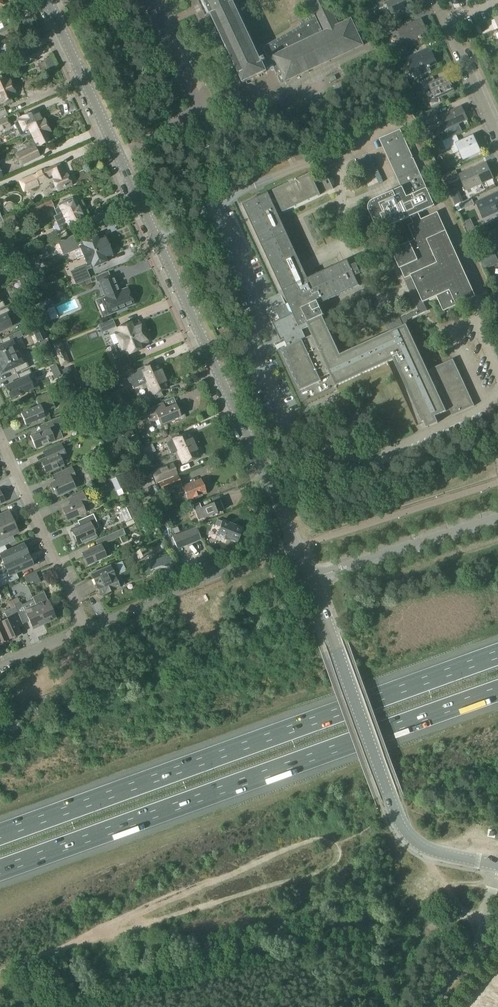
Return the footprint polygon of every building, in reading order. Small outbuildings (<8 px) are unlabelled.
[(243,83),(267,72),(265,68),(277,62),(286,82),(364,46),(351,19),(338,25),(327,0),(310,0),(318,16),(315,17),(315,16),(301,22),(303,27),(262,46),(268,58),(265,60),(265,59),(262,60),(234,0),(204,0),(243,83)] [(366,5),(369,11),(385,4),(383,0),(378,0),(366,5)] [(410,0),(393,0),(386,3),(392,15),(395,13),(397,18),(407,13),(405,9),(412,5),(410,0)] [(421,21),(398,31),(404,45),(427,35),(421,21)] [(393,26),(380,32),(383,37),(396,31),(393,26)] [(430,49),(408,59),(415,73),(437,64),(430,49)] [(403,54),(390,60),(392,66),(406,59),(403,54)] [(0,76),(0,93),(12,88),(9,81),(7,81),(7,80),(6,81),(5,79),(2,80),(1,76),(0,76)] [(433,77),(420,82),(424,91),(430,89),(434,98),(428,101),(431,107),(440,103),(438,98),(453,91),(447,77),(435,82),(433,77)] [(12,103),(11,99),(13,98),(12,96),(14,95),(13,95),(15,94),(12,88),(0,93),(0,108),(12,103)] [(461,108),(440,117),(445,129),(467,120),(461,108)] [(416,118),(421,130),(440,122),(435,110),(416,118)] [(14,122),(21,138),(31,133),(47,126),(46,125),(47,125),(45,119),(41,121),(37,112),(32,114),(31,114),(21,118),(21,119),(14,122)] [(8,126),(5,119),(0,121),(0,130),(8,126)] [(47,126),(31,133),(35,141),(26,145),(29,150),(16,156),(20,165),(38,157),(34,148),(47,142),(46,139),(50,137),(48,134),(50,133),(47,126)] [(394,257),(395,259),(418,310),(386,325),(389,333),(340,355),(322,316),(324,315),(318,303),(321,302),(322,303),(359,287),(355,279),(356,278),(357,277),(359,276),(359,275),(358,274),(358,273),(356,272),(353,273),(347,262),(308,280),(278,215),(273,204),(278,202),(283,213),(321,195),(311,174),(273,192),(276,197),(270,199),(268,194),(243,205),(288,304),(275,310),(280,320),(273,324),(281,341),(284,339),(288,347),(282,350),(300,391),(321,381),(320,379),(330,374),(335,387),(393,360),(422,423),(424,422),(427,428),(438,423),(435,417),(450,410),(452,416),(474,406),(453,360),(428,371),(406,325),(405,325),(407,320),(427,311),(423,303),(437,297),(443,311),(475,297),(437,212),(421,220),(419,214),(435,207),(400,130),(379,139),(401,188),(372,201),(370,203),(369,204),(369,206),(368,207),(368,208),(368,210),(369,211),(375,225),(376,226),(377,228),(379,229),(381,229),(383,229),(385,229),(411,217),(413,223),(408,226),(415,240),(399,247),(397,249),(396,250),(395,251),(395,253),(394,255),(394,257)] [(456,136),(443,142),(446,150),(451,148),(453,153),(459,151),(463,160),(480,152),(473,137),(459,143),(456,136)] [(324,145),(327,152),(336,148),(333,141),(324,145)] [(363,173),(375,167),(370,157),(358,163),(363,173)] [(66,175),(61,164),(48,169),(45,169),(34,174),(34,175),(20,180),(24,190),(39,185),(38,183),(49,179),(48,176),(52,175),(54,180),(52,181),(57,193),(72,186),(67,174),(66,175)] [(459,176),(466,191),(493,179),(486,164),(459,176)] [(459,177),(456,171),(443,176),(446,182),(459,177)] [(325,193),(333,189),(327,176),(319,179),(325,193)] [(497,213),(497,194),(477,204),(484,219),(497,213)] [(463,202),(460,195),(453,199),(456,205),(463,202)] [(60,232),(71,227),(72,231),(84,225),(83,222),(84,221),(75,200),(73,201),(72,198),(58,204),(60,207),(54,210),(57,215),(53,217),(60,232)] [(475,205),(472,199),(459,205),(462,211),(475,205)] [(38,214),(53,207),(51,201),(35,208),(38,214)] [(0,222),(0,228),(5,226),(6,230),(18,225),(14,216),(0,222)] [(487,228),(474,233),(476,238),(489,233),(487,228)] [(109,244),(107,238),(105,239),(104,237),(99,239),(98,236),(76,245),(73,236),(58,243),(61,250),(72,246),(74,251),(80,248),(83,257),(108,247),(108,245),(109,244)] [(108,247),(83,257),(87,266),(90,265),(91,269),(108,262),(107,258),(112,256),(111,254),(113,253),(110,248),(109,248),(108,247)] [(483,253),(478,255),(482,264),(487,262),(485,255),(483,253)] [(26,256),(18,259),(21,266),(28,263),(26,256)] [(484,265),(486,270),(497,265),(497,263),(496,259),(484,265)] [(78,276),(72,278),(75,285),(90,279),(86,270),(77,274),(78,276)] [(126,308),(134,304),(127,289),(120,292),(113,276),(99,282),(106,297),(104,298),(110,314),(118,311),(119,313),(126,310),(126,308)] [(53,305),(50,298),(43,301),(46,308),(53,305)] [(12,327),(7,315),(10,314),(7,308),(0,311),(0,332),(12,327)] [(116,326),(113,320),(98,326),(100,331),(106,329),(106,330),(116,326)] [(30,326),(34,336),(44,332),(40,322),(30,326)] [(141,325),(140,324),(133,327),(132,323),(117,329),(118,333),(116,334),(120,343),(144,333),(143,332),(145,331),(142,325),(141,325)] [(145,335),(144,333),(120,343),(124,353),(126,352),(127,355),(142,349),(141,346),(148,343),(147,341),(149,341),(146,334),(145,335)] [(13,335),(1,340),(3,345),(0,347),(0,361),(21,351),(13,335)] [(57,356),(66,352),(61,341),(52,345),(57,356)] [(55,357),(51,350),(44,354),(48,361),(55,357)] [(0,374),(13,368),(16,374),(28,368),(21,351),(0,361),(0,373),(0,374)] [(131,365),(129,358),(120,362),(120,363),(115,366),(117,371),(131,365)] [(157,365),(153,367),(152,364),(145,367),(146,370),(143,372),(141,369),(134,372),(131,366),(113,373),(116,381),(129,375),(132,381),(131,382),(134,389),(141,386),(162,376),(157,365)] [(10,399),(33,389),(28,378),(32,376),(29,370),(17,375),(20,380),(5,387),(6,390),(5,390),(8,397),(9,397),(10,399)] [(73,376),(66,379),(68,387),(76,384),(73,376)] [(154,400),(164,396),(161,391),(168,388),(162,376),(141,386),(143,389),(149,387),(154,400)] [(130,414),(127,406),(125,407),(120,395),(113,398),(119,413),(120,418),(130,414)] [(163,403),(158,405),(145,411),(150,423),(158,420),(160,425),(180,417),(175,405),(165,409),(163,403)] [(25,425),(49,416),(49,415),(47,410),(43,412),(40,406),(21,414),(25,425)] [(56,431),(51,421),(38,426),(40,432),(30,436),(35,449),(55,441),(51,433),(56,431)] [(178,452),(193,444),(188,433),(179,437),(177,433),(171,436),(172,440),(166,443),(172,454),(177,452),(178,452)] [(152,444),(148,446),(141,449),(147,464),(155,461),(152,454),(156,452),(152,444)] [(193,444),(178,452),(177,452),(182,464),(199,456),(193,444)] [(61,445),(49,450),(51,456),(40,461),(46,473),(63,466),(60,458),(65,455),(61,445)] [(176,474),(172,463),(150,472),(155,483),(176,474)] [(71,468),(60,473),(63,478),(51,484),(57,497),(75,489),(71,480),(76,478),(71,468)] [(110,480),(116,491),(125,487),(120,476),(110,480)] [(157,484),(161,492),(181,484),(177,476),(157,484)] [(206,493),(200,480),(182,489),(188,501),(192,499),(193,501),(203,497),(202,495),(206,493)] [(87,503),(83,493),(72,498),(74,504),(62,509),(67,521),(85,513),(82,505),(87,503)] [(223,510),(219,501),(201,509),(199,503),(193,506),(199,520),(223,510)] [(13,522),(11,523),(7,512),(0,515),(0,528),(13,522)] [(93,515),(80,520),(82,526),(72,531),(78,544),(96,536),(94,531),(98,529),(99,527),(93,515)] [(222,521),(217,520),(215,526),(220,527),(216,535),(236,543),(237,541),(238,542),(240,537),(239,536),(242,529),(222,521)] [(0,528),(0,536),(0,537),(0,548),(1,548),(14,542),(12,536),(18,533),(13,522),(0,528)] [(172,537),(177,549),(201,539),(196,527),(172,537)] [(105,537),(108,542),(125,535),(123,529),(105,537)] [(82,554),(87,566),(111,555),(106,543),(82,554)] [(0,548),(0,557),(4,566),(28,555),(23,544),(4,553),(1,548),(0,548)] [(174,565),(169,554),(147,564),(150,571),(160,566),(170,567),(174,565)] [(18,579),(16,574),(33,566),(28,555),(4,566),(7,573),(0,576),(0,587),(18,579)] [(115,564),(110,567),(91,575),(96,585),(120,575),(115,564)] [(27,584),(39,579),(35,571),(23,577),(27,584)] [(124,585),(120,575),(96,585),(101,596),(124,585)] [(56,619),(48,601),(48,602),(44,592),(32,598),(33,600),(36,607),(44,624),(56,619)] [(33,600),(22,605),(20,602),(14,605),(15,607),(14,607),(20,620),(21,621),(27,618),(32,629),(44,624),(36,607),(33,600)] [(4,612),(7,620),(1,623),(8,640),(20,635),(16,627),(22,624),(21,621),(20,620),(14,607),(15,607),(14,605),(12,601),(8,602),(11,609),(4,612)] [(1,623),(0,623),(0,644),(8,640),(1,623)] [(8,718),(0,722),(0,737),(19,728),(16,723),(11,725),(8,718)]
